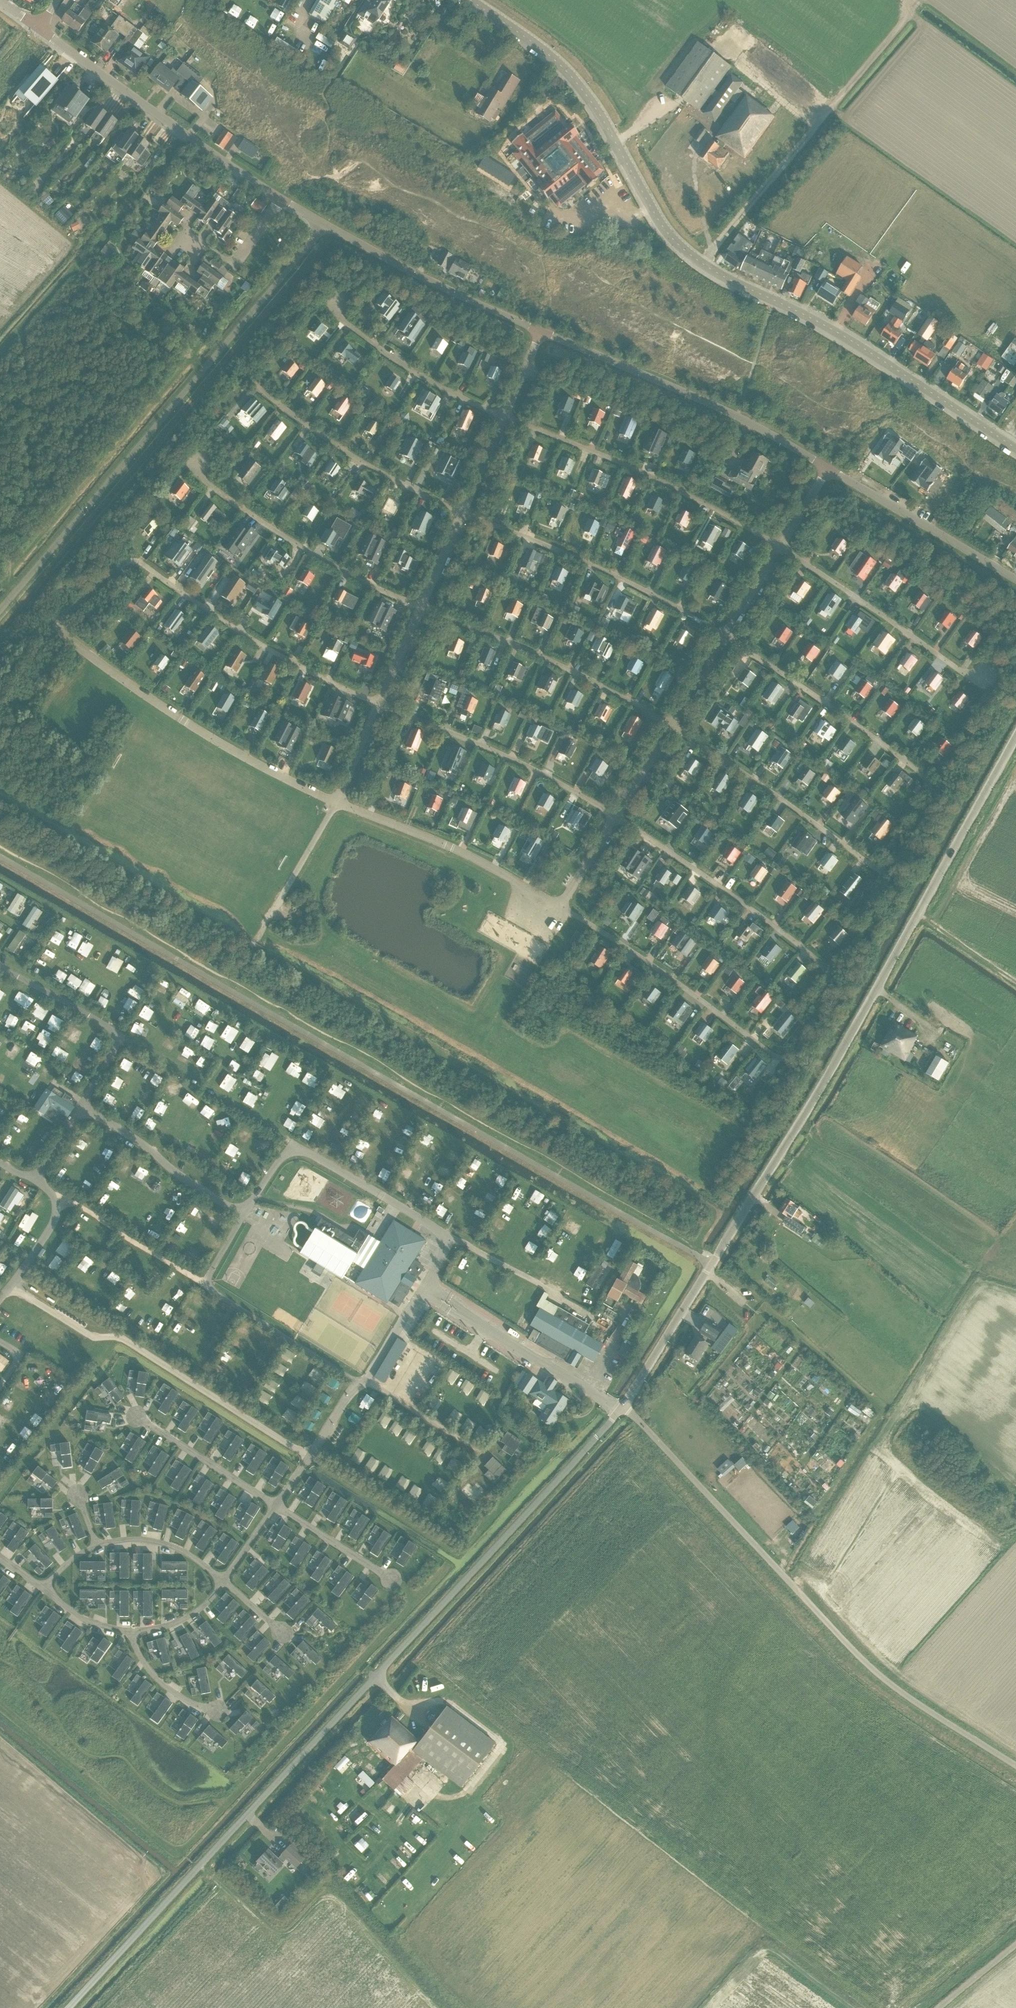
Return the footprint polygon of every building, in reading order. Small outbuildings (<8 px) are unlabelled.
[(77,18),(68,11),(62,20),(78,32),(84,23),(93,12),(96,14),(101,7),(95,3),(92,0),(90,0),(85,6),(77,18)] [(309,15),(324,24),(334,6),(333,5),(336,0),(318,0),(309,15)] [(357,15),(372,24),(388,0),(367,0),(357,15)] [(114,28),(126,37),(134,26),(120,16),(112,26),(111,26),(109,30),(103,26),(100,30),(99,29),(96,35),(97,35),(92,42),(105,51),(110,44),(111,44),(114,40),(113,39),(116,35),(111,31),(114,28)] [(128,48),(118,61),(135,74),(147,57),(138,51),(148,37),(134,27),(126,38),(126,37),(121,43),(128,48)] [(346,32),(338,43),(350,50),(357,39),(346,32)] [(711,95),(714,98),(718,93),(715,90),(732,67),(698,42),(666,87),(699,111),(711,95)] [(21,92),(12,103),(21,93),(35,104),(23,118),(24,118),(35,104),(55,82),(66,68),(66,67),(54,81),(41,70),(52,56),(52,55),(40,69),(21,92)] [(398,62),(393,69),(403,75),(407,68),(398,62)] [(211,98),(206,95),(196,87),(203,79),(183,63),(176,72),(172,69),(169,73),(159,65),(149,77),(168,92),(178,79),(180,81),(175,87),(176,88),(175,89),(202,110),(211,98)] [(477,94),(471,104),(478,108),(475,114),(490,123),(492,120),(494,121),(499,112),(496,111),(499,104),(503,106),(519,80),(508,74),(493,100),(487,97),(485,99),(477,94)] [(731,74),(718,93),(714,98),(703,114),(715,123),(722,113),(728,117),(737,104),(736,103),(743,93),(739,90),(744,83),(731,74)] [(57,105),(53,112),(69,123),(74,116),(74,117),(86,101),(69,89),(57,105)] [(709,164),(709,163),(718,169),(726,159),(729,154),(723,149),(726,145),(745,159),(775,117),(766,112),(768,109),(747,94),(716,138),(718,140),(717,141),(719,143),(718,145),(711,141),(700,158),(709,164)] [(97,109),(86,125),(95,132),(106,116),(97,109)] [(522,135),(511,144),(512,144),(517,150),(512,154),(540,188),(539,189),(538,189),(547,200),(547,199),(549,198),(558,209),(585,186),(587,188),(586,188),(587,189),(597,180),(597,179),(595,178),(604,171),(576,137),(577,136),(578,136),(578,135),(569,125),(569,126),(568,127),(559,116),(555,112),(524,138),(522,136),(522,135)] [(116,122),(106,116),(95,132),(104,138),(116,122)] [(702,127),(694,139),(700,144),(709,132),(702,127)] [(224,130),(215,144),(228,152),(237,139),(224,130)] [(129,132),(125,138),(123,137),(113,150),(123,159),(122,160),(138,139),(129,132)] [(147,145),(138,139),(122,160),(123,160),(127,155),(136,161),(135,162),(141,167),(150,156),(143,151),(147,145)] [(244,141),(239,150),(252,159),(258,149),(244,141)] [(92,155),(83,166),(88,170),(97,159),(92,155)] [(199,216),(204,208),(193,200),(200,190),(193,185),(186,195),(185,194),(180,202),(184,205),(199,216)] [(46,194),(40,199),(46,207),(52,202),(46,194)] [(210,219),(214,221),(222,210),(227,203),(215,194),(204,208),(199,216),(197,218),(206,224),(210,219)] [(178,213),(184,205),(180,202),(171,196),(165,204),(164,203),(158,211),(162,214),(170,221),(177,226),(183,217),(178,213)] [(254,198),(249,205),(261,213),(265,206),(254,198)] [(226,230),(239,212),(227,203),(222,210),(214,221),(218,224),(213,230),(221,235),(219,238),(226,243),(232,234),(226,230)] [(64,207),(54,216),(63,225),(72,215),(64,207)] [(146,231),(143,235),(155,244),(158,240),(157,240),(170,221),(162,214),(148,233),(146,231)] [(70,225),(73,231),(81,227),(78,221),(70,225)] [(608,228),(607,235),(619,237),(620,230),(608,228)] [(136,264),(145,270),(158,253),(152,248),(155,244),(143,235),(136,230),(133,234),(139,238),(133,247),(143,254),(136,264)] [(730,253),(725,260),(737,269),(744,259),(747,256),(752,243),(739,234),(734,241),(735,242),(733,246),(731,244),(727,251),(730,253)] [(114,252),(105,246),(97,257),(106,263),(114,252)] [(796,248),(793,254),(799,256),(802,250),(796,248)] [(762,250),(759,257),(758,259),(760,259),(752,276),(762,281),(774,256),(762,250)] [(150,284),(153,286),(167,266),(163,263),(167,257),(159,251),(158,253),(145,270),(142,276),(152,282),(150,284)] [(452,255),(445,251),(438,265),(445,269),(452,255)] [(758,259),(759,257),(753,254),(751,257),(748,256),(741,271),(752,276),(760,259),(758,259)] [(762,281),(772,285),(775,278),(776,279),(784,261),(774,256),(762,281)] [(841,292),(849,297),(861,278),(857,275),(863,267),(848,257),(836,275),(847,282),(841,292)] [(786,262),(784,261),(776,279),(775,278),(772,285),(782,290),(795,261),(787,258),(786,262)] [(798,258),(792,269),(800,273),(806,262),(798,258)] [(457,259),(449,273),(464,281),(471,268),(457,259)] [(171,268),(167,266),(153,286),(157,288),(166,294),(170,288),(174,281),(181,273),(184,269),(175,262),(171,268)] [(196,272),(202,276),(200,280),(211,289),(217,293),(222,296),(225,292),(222,290),(228,282),(222,277),(203,263),(196,272)] [(822,270),(817,279),(824,283),(829,274),(822,270)] [(812,277),(803,272),(801,276),(798,274),(796,279),(795,279),(789,293),(794,295),(794,297),(797,298),(798,297),(800,298),(806,285),(808,286),(812,277)] [(181,273),(174,281),(188,291),(186,294),(190,297),(190,296),(191,296),(192,296),(193,297),(196,293),(204,298),(211,289),(200,280),(197,284),(181,273)] [(141,286),(146,290),(149,285),(144,281),(141,286)] [(826,282),(818,295),(833,305),(842,292),(826,282)] [(502,288),(497,296),(504,300),(508,292),(502,288)] [(383,307),(379,312),(389,320),(398,309),(397,308),(399,305),(384,293),(377,302),(383,307)] [(859,308),(853,318),(866,326),(876,311),(880,304),(871,298),(870,300),(861,295),(854,305),(859,308)] [(155,309),(156,308),(159,303),(153,299),(150,304),(149,305),(155,309)] [(900,299),(890,312),(904,321),(913,307),(900,299)] [(413,307),(411,310),(419,316),(422,312),(413,307)] [(937,310),(933,316),(939,320),(943,314),(937,310)] [(409,313),(398,329),(404,334),(403,335),(412,342),(424,325),(418,321),(419,319),(409,313)] [(889,325),(881,336),(896,345),(903,334),(898,331),(903,322),(895,317),(889,325)] [(915,341),(910,350),(916,354),(914,358),(928,367),(935,356),(931,353),(936,347),(927,341),(939,323),(929,317),(917,335),(922,338),(918,344),(915,341)] [(317,321),(309,330),(318,338),(326,328),(317,321)] [(435,328),(425,345),(440,354),(450,338),(435,328)] [(950,333),(942,345),(950,351),(958,339),(950,333)] [(459,339),(457,343),(464,347),(466,343),(459,339)] [(958,341),(951,352),(959,357),(966,347),(958,341)] [(343,342),(336,352),(354,365),(361,355),(343,342)] [(462,352),(457,363),(468,369),(473,358),(477,351),(470,347),(466,354),(462,352)] [(484,352),(482,359),(487,361),(490,354),(484,352)] [(982,354),(975,364),(985,370),(992,360),(982,354)] [(289,361),(281,370),(291,378),(299,369),(289,361)] [(958,362),(947,379),(960,388),(967,376),(971,371),(965,367),(958,362)] [(490,366),(485,377),(486,377),(497,382),(502,371),(499,370),(500,367),(495,365),(494,368),(490,366)] [(1006,382),(1013,388),(1015,384),(1015,375),(1013,372),(1006,382)] [(391,376),(384,386),(394,393),(401,382),(391,376)] [(326,386),(316,378),(306,390),(317,398),(325,387),(326,386)] [(993,387),(984,380),(975,393),(985,400),(993,387)] [(575,390),(573,397),(581,400),(584,394),(575,390)] [(424,391),(416,405),(433,415),(434,413),(439,404),(438,404),(440,400),(424,391)] [(1000,394),(999,395),(997,394),(988,407),(1001,415),(1010,403),(1004,398),(1006,396),(1002,393),(1000,394)] [(342,396),(332,409),(342,416),(352,403),(342,396)] [(562,397),(557,408),(569,413),(573,401),(562,397)] [(263,414),(261,411),(249,401),(238,413),(253,426),(263,414)] [(616,407),(613,415),(618,417),(621,409),(616,407)] [(474,414),(463,409),(455,427),(467,432),(474,414)] [(593,409),(588,420),(600,425),(604,414),(593,409)] [(626,416),(624,422),(619,433),(630,438),(638,422),(626,416)] [(224,418),(219,423),(224,427),(229,422),(224,418)] [(277,420),(267,432),(266,433),(276,441),(286,428),(277,420)] [(370,420),(363,430),(374,437),(381,426),(370,420)] [(645,445),(643,448),(659,455),(660,452),(666,441),(668,434),(653,427),(651,431),(653,432),(647,446),(645,445)] [(884,442),(875,455),(882,461),(883,460),(891,465),(897,457),(895,456),(899,451),(903,453),(901,455),(911,462),(918,452),(908,446),(907,447),(904,444),(905,443),(897,438),(896,439),(888,433),(883,441),(884,442)] [(403,435),(395,451),(414,461),(422,444),(403,435)] [(302,462),(310,467),(317,456),(310,451),(311,450),(308,447),(309,446),(302,442),(295,452),(305,458),(302,462)] [(427,445),(423,453),(427,455),(431,447),(427,445)] [(532,445),(528,457),(539,461),(542,462),(546,451),(544,450),(532,445)] [(434,448),(430,456),(434,458),(438,450),(434,448)] [(684,449),(679,460),(690,466),(696,454),(684,449)] [(759,477),(768,460),(754,453),(750,461),(748,460),(744,468),(742,467),(738,474),(733,472),(730,479),(752,491),(755,484),(759,477)] [(445,456),(439,469),(448,473),(447,475),(456,479),(463,465),(445,456)] [(562,457),(558,469),(569,474),(574,462),(562,457)] [(243,469),(237,477),(249,486),(262,469),(248,459),(241,468),(243,469)] [(921,468),(911,481),(919,487),(920,486),(928,491),(933,484),(932,483),(941,470),(934,464),(933,465),(925,460),(919,467),(921,468)] [(330,462),(323,472),(334,479),(341,469),(330,462)] [(516,469),(513,476),(520,478),(523,472),(516,469)] [(588,481),(599,486),(605,489),(610,477),(593,470),(588,481)] [(636,482),(625,477),(617,494),(629,499),(636,482)] [(277,478),(268,490),(273,493),(272,495),(283,502),(290,492),(282,487),(284,483),(277,478)] [(716,478),(711,486),(731,498),(735,490),(731,488),(732,486),(716,478)] [(358,480),(352,490),(370,500),(376,490),(358,480)] [(179,481),(171,493),(180,500),(189,489),(185,485),(184,484),(183,484),(179,481)] [(522,493),(518,504),(529,508),(533,497),(522,493)] [(652,496),(647,507),(658,513),(663,502),(652,496)] [(388,498),(382,510),(394,516),(400,504),(388,498)] [(208,523),(210,520),(212,519),(220,525),(226,517),(208,503),(199,516),(208,523)] [(308,504),(301,515),(311,521),(318,511),(308,504)] [(555,506),(551,517),(562,521),(566,510),(555,506)] [(986,513),(983,517),(1003,534),(1006,530),(1011,523),(991,506),(985,513),(986,513)] [(681,510),(676,521),(687,527),(692,516),(681,510)] [(357,512),(353,517),(358,520),(362,515),(357,512)] [(419,512),(412,528),(425,534),(432,518),(419,512)] [(148,517),(140,526),(149,535),(157,525),(148,517)] [(327,530),(320,542),(331,548),(338,536),(342,539),(348,529),(350,526),(336,519),(329,531),(327,530)] [(588,519),(583,530),(595,536),(600,524),(588,519)] [(602,519),(600,524),(605,527),(608,521),(602,519)] [(198,530),(187,521),(182,528),(190,534),(191,533),(194,535),(198,530)] [(608,521),(606,527),(612,530),(615,524),(608,521)] [(712,547),(715,542),(721,531),(710,525),(701,541),(712,547)] [(231,538),(224,549),(233,555),(237,548),(242,552),(247,544),(249,545),(250,543),(248,542),(254,534),(256,535),(257,533),(246,526),(243,530),(237,526),(230,537),(231,538)] [(621,556),(624,549),(626,550),(634,533),(618,526),(614,535),(619,538),(615,545),(617,546),(614,553),(621,556)] [(174,528),(169,533),(174,536),(178,531),(174,528)] [(726,528),(722,534),(729,538),(733,532),(726,528)] [(357,550),(355,553),(364,557),(363,559),(379,566),(381,563),(377,561),(384,545),(388,547),(389,544),(365,533),(363,536),(367,538),(361,552),(357,550)] [(643,535),(640,540),(646,543),(649,537),(643,535)] [(184,538),(181,543),(177,540),(165,556),(179,566),(191,550),(187,547),(191,542),(184,538)] [(839,538),(832,548),(842,555),(849,545),(839,538)] [(485,553),(483,558),(499,565),(506,548),(503,547),(492,542),(490,541),(485,553)] [(738,541),(732,552),(742,558),(749,548),(738,541)] [(197,543),(193,548),(198,552),(202,546),(197,543)] [(655,546),(653,549),(648,561),(659,566),(666,551),(655,546)] [(691,547),(687,553),(695,557),(698,552),(691,547)] [(280,552),(279,554),(271,549),(264,559),(275,566),(276,564),(284,569),(290,558),(280,552)] [(525,555),(520,566),(531,571),(535,562),(539,563),(543,555),(527,549),(525,555)] [(397,550),(393,560),(400,563),(399,567),(410,572),(414,573),(417,564),(414,563),(415,561),(408,558),(410,555),(397,550)] [(202,586),(208,578),(209,579),(214,572),(213,571),(218,563),(206,554),(200,562),(199,561),(194,568),(195,569),(189,577),(202,586)] [(863,554),(852,570),(855,571),(854,573),(864,580),(876,562),(875,561),(874,561),(863,554)] [(887,559),(883,564),(889,568),(893,563),(887,559)] [(687,562),(686,566),(679,577),(690,583),(698,568),(687,562)] [(556,568),(552,579),(563,584),(568,573),(556,568)] [(303,570),(297,580),(308,587),(314,576),(312,575),(313,573),(307,570),(306,571),(303,570)] [(892,574),(885,584),(896,591),(903,581),(905,583),(910,576),(901,570),(896,577),(892,574)] [(510,575),(507,582),(515,585),(518,578),(510,575)] [(743,575),(739,582),(742,583),(746,586),(750,579),(746,577),(743,575)] [(233,577),(219,597),(232,605),(245,585),(233,577)] [(716,584),(710,595),(720,601),(720,600),(724,603),(732,590),(728,588),(728,587),(718,581),(716,584)] [(800,581),(794,590),(804,597),(810,587),(800,581)] [(590,599),(601,604),(608,589),(597,584),(596,586),(588,582),(583,594),(591,597),(590,599)] [(141,597),(134,605),(143,612),(149,604),(157,610),(163,602),(156,597),(158,595),(147,587),(144,591),(145,591),(140,597),(141,597)] [(287,587),(283,594),(287,597),(292,590),(287,587)] [(480,588),(476,600),(487,604),(492,593),(480,588)] [(338,589),(332,600),(352,610),(357,599),(338,589)] [(502,590),(499,597),(505,600),(508,593),(502,590)] [(831,593),(827,598),(821,608),(831,615),(841,600),(831,593)] [(919,593),(912,603),(922,610),(929,600),(919,593)] [(260,599),(254,608),(262,613),(262,614),(272,620),(279,610),(278,609),(282,603),(272,597),(269,603),(268,603),(268,604),(260,599)] [(620,597),(614,608),(631,616),(636,605),(620,597)] [(510,600),(505,613),(518,618),(523,605),(520,604),(520,602),(514,599),(514,601),(510,600)] [(366,618),(365,620),(373,624),(372,626),(388,633),(389,631),(385,629),(393,613),(397,614),(397,612),(373,601),(373,603),(376,605),(369,620),(366,618)] [(128,602),(124,607),(129,611),(133,606),(128,602)] [(573,605),(569,612),(576,615),(579,608),(573,605)] [(538,608),(531,623),(548,631),(553,619),(546,616),(548,613),(538,608)] [(664,615),(653,609),(645,624),(656,629),(664,615)] [(178,627),(186,617),(176,610),(169,619),(168,619),(164,624),(174,632),(178,627)] [(946,611),(939,621),(949,628),(956,618),(946,611)] [(854,616),(847,626),(858,633),(861,628),(868,633),(875,623),(861,613),(858,619),(854,616)] [(602,618),(599,625),(606,628),(609,621),(602,618)] [(304,639),(311,628),(295,619),(289,630),(304,639)] [(198,640),(208,647),(219,633),(209,625),(198,640)] [(681,630),(675,640),(686,647),(692,636),(695,632),(684,625),(681,630)] [(783,626),(775,636),(785,643),(792,633),(783,626)] [(569,627),(564,638),(578,645),(584,633),(569,627)] [(140,639),(130,631),(120,643),(130,651),(140,639)] [(986,641),(972,631),(965,640),(972,646),(968,651),(974,656),(986,641)] [(590,632),(586,639),(592,642),(596,634),(590,632)] [(882,632),(873,645),(885,653),(894,640),(882,632)] [(614,648),(611,646),(613,643),(597,636),(591,649),(598,653),(597,654),(608,659),(614,648)] [(452,638),(448,650),(459,654),(464,643),(452,638)] [(332,639),(326,650),(337,655),(343,644),(332,639)] [(809,644),(802,654),(813,661),(820,651),(809,644)] [(106,645),(102,650),(106,653),(110,648),(106,645)] [(496,652),(484,647),(478,662),(489,666),(496,652)] [(235,650),(225,667),(236,673),(246,657),(235,650)] [(371,669),(375,658),(356,650),(351,661),(371,669)] [(908,653),(901,663),(910,670),(917,660),(908,653)] [(160,654),(152,664),(163,671),(170,661),(160,654)] [(633,658),(627,669),(638,675),(644,664),(633,658)] [(836,662),(829,672),(839,679),(846,669),(836,662)] [(528,669),(513,663),(507,675),(522,682),(528,669)] [(268,664),(260,679),(271,685),(280,670),(268,664)] [(195,669),(184,686),(195,692),(206,676),(195,669)] [(664,670),(656,685),(657,686),(654,691),(661,695),(664,690),(666,691),(675,676),(664,670)] [(745,670),(738,680),(748,686),(755,676),(745,670)] [(934,672),(927,682),(936,689),(943,680),(934,672)] [(542,676),(537,687),(548,692),(551,693),(558,678),(549,674),(547,678),(542,676)] [(868,675),(866,679),(873,684),(876,681),(868,675)] [(429,682),(424,693),(429,695),(427,700),(437,704),(445,685),(430,679),(429,682)] [(298,685),(293,696),(303,701),(309,690),(311,685),(300,680),(298,685)] [(856,691),(860,694),(866,698),(873,688),(863,681),(856,691)] [(251,682),(246,691),(251,693),(255,686),(254,683),(251,682)] [(773,682),(763,697),(773,704),(783,689),(773,682)] [(450,688),(449,692),(456,695),(457,691),(458,691),(460,686),(452,683),(450,688)] [(497,685),(493,693),(499,695),(502,687),(497,685)] [(883,686),(879,691),(885,695),(888,690),(883,686)] [(572,690),(566,701),(577,706),(583,695),(572,690)] [(222,696),(215,706),(226,713),(232,703),(234,700),(235,699),(224,692),(222,696)] [(959,692),(952,701),(961,709),(969,699),(959,692)] [(354,705),(353,706),(330,695),(330,694),(328,697),(329,698),(329,697),(332,699),(325,714),(322,713),(323,712),(322,712),(320,715),(321,715),(322,715),(337,721),(336,722),(337,722),(338,720),(346,723),(345,724),(346,724),(348,721),(347,721),(344,720),(350,706),(353,708),(352,708),(353,708),(354,705)] [(462,695),(458,707),(461,708),(463,709),(460,714),(468,717),(470,712),(472,713),(477,701),(466,697),(462,695)] [(745,698),(741,706),(745,709),(750,701),(745,698)] [(245,699),(242,704),(248,708),(251,702),(245,699)] [(890,699),(882,709),(892,716),(899,706),(890,699)] [(789,713),(799,720),(800,720),(803,722),(812,709),(801,701),(798,705),(795,703),(789,713)] [(928,703),(925,708),(932,714),(935,709),(928,703)] [(601,704),(595,715),(606,721),(611,710),(601,704)] [(717,706),(707,722),(715,727),(718,722),(724,726),(723,727),(733,734),(739,723),(735,721),(737,719),(723,710),(717,706)] [(547,707),(544,714),(550,716),(553,710),(547,707)] [(259,710),(250,726),(260,732),(269,715),(259,710)] [(499,710),(494,722),(505,726),(510,715),(499,710)] [(521,712),(518,717),(525,720),(528,715),(521,712)] [(529,714),(526,719),(535,723),(537,719),(529,714)] [(745,715),(741,722),(745,725),(750,718),(745,715)] [(632,716),(629,720),(623,730),(634,737),(642,722),(632,716)] [(916,719),(909,729),(918,736),(926,726),(916,719)] [(272,737),(271,739),(279,743),(278,745),(294,753),(294,751),(291,750),(300,733),(303,735),(304,733),(280,721),(279,723),(283,725),(275,739),(272,737)] [(821,721),(814,731),(829,741),(836,731),(821,721)] [(575,723),(571,729),(579,733),(582,727),(575,723)] [(532,725),(527,736),(538,741),(539,739),(541,740),(541,741),(547,744),(553,733),(542,728),(541,729),(532,725)] [(413,728),(405,746),(417,752),(425,733),(413,728)] [(768,736),(758,729),(748,744),(758,751),(768,736)] [(942,738),(934,748),(945,756),(952,746),(950,744),(953,740),(947,735),(944,739),(942,738)] [(846,738),(838,748),(848,755),(855,745),(846,738)] [(565,741),(559,752),(570,758),(576,747),(565,741)] [(336,752),(325,746),(317,761),(329,766),(336,752)] [(452,747),(443,769),(449,772),(449,773),(450,773),(451,772),(457,775),(466,753),(452,747)] [(783,768),(790,758),(789,757),(791,754),(782,748),(773,761),(783,768)] [(870,756),(863,766),(873,773),(877,768),(883,772),(889,763),(878,754),(874,759),(870,756)] [(690,759),(684,769),(694,776),(701,766),(690,759)] [(825,759),(821,764),(829,769),(833,764),(825,759)] [(593,771),(590,777),(595,780),(599,775),(601,776),(607,766),(597,760),(591,770),(593,771)] [(799,762),(796,768),(801,771),(804,766),(799,762)] [(483,764),(478,776),(489,781),(495,769),(483,764)] [(805,768),(798,779),(808,786),(815,775),(805,768)] [(384,770),(382,776),(388,778),(390,772),(384,770)] [(894,774),(887,784),(896,791),(904,782),(909,785),(913,780),(903,772),(898,777),(894,774)] [(721,773),(719,777),(712,787),(722,794),(731,780),(721,773)] [(852,776),(849,781),(853,784),(857,779),(852,776)] [(514,779),(509,790),(520,795),(526,784),(514,779)] [(398,783),(394,794),(406,799),(410,787),(398,783)] [(830,786),(823,796),(833,803),(840,793),(830,786)] [(919,786),(914,792),(920,796),(924,790),(919,786)] [(866,788),(863,793),(869,797),(872,793),(866,788)] [(431,790),(421,813),(436,820),(446,797),(431,790)] [(759,800),(748,793),(740,805),(750,813),(759,800)] [(538,805),(548,811),(554,800),(544,794),(538,805)] [(843,812),(841,815),(854,825),(867,807),(854,797),(850,802),(852,804),(845,814),(843,812)] [(689,812),(675,803),(665,819),(678,829),(689,812)] [(460,820),(458,826),(469,831),(477,815),(463,808),(458,819),(460,820)] [(578,828),(580,824),(585,827),(592,816),(580,809),(578,813),(574,811),(567,821),(578,828)] [(774,815),(767,824),(777,831),(784,822),(774,815)] [(879,823),(872,832),(882,840),(889,830),(893,826),(879,815),(876,820),(879,823)] [(499,825),(493,836),(503,842),(509,831),(499,825)] [(702,827),(696,837),(706,844),(713,834),(702,827)] [(552,830),(549,835),(555,839),(558,834),(552,830)] [(802,830),(791,845),(801,852),(807,856),(818,842),(812,838),(813,837),(802,830)] [(530,835),(521,851),(534,858),(543,842),(530,835)] [(730,846),(723,856),(733,863),(740,853),(730,846)] [(769,848),(765,853),(773,859),(777,854),(769,848)] [(634,850),(623,866),(628,869),(627,871),(638,878),(650,860),(634,850)] [(749,853),(745,859),(752,865),(756,858),(749,853)] [(828,854),(821,863),(830,871),(838,861),(828,854)] [(780,856),(775,862),(780,867),(785,860),(780,856)] [(758,865),(751,875),(761,882),(768,872),(765,870),(767,868),(761,864),(760,866),(758,865)] [(772,867),(768,873),(773,876),(776,870),(772,867)] [(663,869),(656,879),(666,886),(669,880),(677,885),(681,878),(674,874),(673,876),(663,869)] [(859,888),(860,889),(863,892),(871,882),(861,874),(858,877),(854,874),(841,891),(850,899),(859,888)] [(797,889),(787,882),(778,894),(788,902),(797,889)] [(879,884),(876,889),(883,894),(887,890),(879,884)] [(690,887),(683,898),(693,904),(700,894),(690,887)] [(800,888),(796,894),(800,897),(804,891),(800,888)] [(647,890),(643,896),(649,900),(653,894),(647,890)] [(6,909),(13,913),(23,897),(17,893),(6,909)] [(627,902),(620,912),(635,922),(644,908),(633,901),(631,904),(627,902)] [(824,911),(814,903),(805,915),(814,922),(824,911)] [(717,906),(709,916),(720,923),(727,913),(717,906)] [(22,924),(28,928),(39,911),(33,907),(22,924)] [(654,910),(648,918),(654,921),(659,914),(654,910)] [(827,910),(822,915),(826,918),(831,913),(827,910)] [(689,924),(687,927),(692,929),(694,926),(698,919),(695,916),(691,917),(688,923),(689,924)] [(607,918),(603,924),(608,927),(612,921),(607,918)] [(657,922),(650,932),(660,939),(667,928),(666,927),(669,922),(663,918),(659,923),(657,922)] [(744,925),(736,935),(746,942),(754,932),(761,937),(765,932),(753,924),(749,929),(744,925)] [(839,927),(830,936),(840,944),(848,935),(839,927)] [(8,947),(14,951),(25,935),(18,931),(8,947)] [(681,932),(673,944),(678,948),(677,949),(687,956),(694,946),(696,943),(694,941),(688,937),(681,932)] [(577,933),(570,943),(577,948),(584,937),(577,933)] [(782,949),(772,942),(762,955),(772,962),(782,949)] [(600,946),(597,951),(591,961),(601,968),(610,953),(600,946)] [(712,952),(710,954),(719,961),(722,957),(713,950),(712,952)] [(709,958),(702,967),(712,974),(719,965),(709,958)] [(807,971),(798,963),(788,975),(797,982),(807,971)] [(729,965),(724,971),(730,976),(736,968),(731,965),(730,966),(729,965)] [(630,966),(627,970),(624,968),(617,978),(632,988),(641,974),(630,966)] [(735,976),(728,986),(737,993),(745,984),(735,976)] [(760,995),(752,1005),(762,1013),(774,998),(757,985),(753,990),(760,995)] [(650,986),(643,996),(653,1003),(660,993),(650,986)] [(603,993),(599,998),(609,1005),(612,1000),(603,993)] [(665,995),(661,1001),(665,1004),(669,998),(665,995)] [(673,1009),(669,1015),(679,1022),(680,1021),(682,1022),(691,1010),(689,1008),(690,1006),(680,999),(676,1005),(676,1004),(672,1009),(673,1009)] [(780,1000),(777,1005),(782,1009),(786,1005),(780,1000)] [(786,1011),(773,1027),(784,1036),(797,1019),(786,1011)] [(915,1044),(914,1043),(918,1037),(894,1022),(880,1047),(884,1049),(881,1054),(888,1058),(890,1054),(904,1061),(904,1060),(909,1063),(914,1055),(910,1053),(915,1044)] [(703,1023),(695,1033),(705,1041),(713,1031),(703,1023)] [(654,1028),(650,1034),(653,1037),(658,1030),(654,1028)] [(738,1050),(728,1042),(717,1057),(726,1065),(738,1050)] [(939,1081),(949,1064),(936,1056),(926,1074),(939,1081)] [(747,1070),(746,1071),(755,1079),(756,1078),(762,1083),(772,1071),(766,1066),(767,1065),(757,1057),(756,1059),(756,1058),(746,1070),(747,1070)] [(64,1095),(54,1088),(51,1092),(46,1089),(33,1109),(53,1122),(56,1118),(63,1123),(77,1102),(65,1094),(64,1095)] [(7,1210),(20,1191),(13,1186),(0,1205),(7,1210)] [(802,1211),(798,1208),(800,1206),(787,1198),(779,1211),(787,1215),(782,1223),(801,1235),(805,1228),(802,1226),(803,1225),(792,1217),(794,1215),(798,1217),(802,1211)] [(425,1241),(393,1221),(379,1243),(359,1230),(353,1239),(321,1219),(300,1253),(342,1279),(352,1262),(363,1269),(354,1283),(386,1303),(388,1301),(398,1307),(423,1267),(413,1261),(425,1241)] [(817,1234),(812,1241),(822,1248),(827,1242),(817,1234)] [(616,1263),(602,1255),(581,1289),(595,1297),(616,1263)] [(637,1266),(628,1261),(618,1280),(616,1279),(603,1304),(612,1309),(622,1293),(641,1304),(645,1297),(637,1292),(639,1290),(639,1286),(639,1283),(638,1280),(637,1277),(632,1274),(637,1266)] [(529,1337),(566,1358),(568,1363),(573,1367),(579,1365),(583,1357),(594,1363),(604,1345),(584,1334),(589,1325),(557,1307),(552,1316),(539,1308),(530,1326),(534,1328),(529,1337)] [(707,1322),(701,1332),(715,1341),(721,1331),(707,1322)] [(726,1333),(717,1345),(723,1350),(733,1338),(726,1333)] [(398,1337),(388,1356),(397,1361),(407,1342),(398,1337)] [(708,1344),(696,1337),(686,1354),(697,1361),(708,1344)] [(144,1398),(148,1374),(139,1372),(137,1384),(136,1389),(135,1391),(136,1391),(135,1396),(144,1398)] [(552,1427),(569,1401),(555,1392),(560,1384),(548,1376),(543,1383),(527,1373),(517,1389),(536,1400),(545,1406),(538,1418),(552,1427)] [(124,1398),(109,1379),(102,1384),(109,1394),(109,1393),(112,1398),(113,1400),(114,1399),(117,1404),(124,1398)] [(166,1415),(179,1394),(171,1389),(165,1399),(166,1399),(163,1404),(162,1403),(161,1405),(162,1405),(159,1410),(166,1415)] [(862,1412),(852,1405),(848,1410),(859,1418),(862,1412)] [(185,1432),(199,1411),(191,1406),(185,1416),(182,1421),(180,1422),(181,1423),(178,1427),(185,1432)] [(111,1415),(87,1412),(85,1421),(97,1423),(97,1422),(102,1423),(102,1424),(104,1424),(104,1423),(110,1424),(111,1415)] [(210,1443),(224,1422),(216,1417),(210,1427),(207,1432),(207,1431),(205,1433),(206,1434),(203,1438),(210,1443)] [(230,1461),(244,1440),(236,1435),(230,1445),(227,1450),(226,1450),(225,1451),(226,1452),(223,1456),(230,1461)] [(132,1463),(145,1442),(138,1437),(131,1447),(132,1447),(129,1452),(128,1452),(127,1453),(128,1454),(125,1458),(132,1463)] [(72,1467),(69,1443),(60,1444),(61,1456),(62,1456),(62,1461),(62,1463),(63,1463),(63,1468),(72,1467)] [(91,1474),(103,1453),(95,1448),(90,1458),(87,1463),(86,1464),(86,1465),(84,1470),(91,1474)] [(254,1474),(267,1454),(259,1449),(253,1458),(253,1459),(250,1463),(249,1465),(246,1470),(254,1474)] [(155,1477),(168,1456),(161,1451),(154,1461),(155,1461),(152,1466),(151,1466),(150,1467),(151,1468),(148,1472),(155,1477)] [(749,1464),(743,1458),(736,1464),(742,1470),(749,1464)] [(275,1488),(288,1467),(281,1462),(274,1472),(275,1472),(272,1477),(271,1476),(270,1478),(271,1478),(268,1483),(275,1488)] [(178,1491),(191,1470),(183,1465),(177,1475),(178,1475),(175,1480),(174,1480),(173,1481),(174,1482),(171,1486),(178,1491)] [(57,1482),(38,1467),(32,1474),(41,1481),(42,1481),(46,1484),(45,1485),(47,1486),(47,1485),(52,1489),(57,1482)] [(124,1476),(119,1468),(98,1481),(103,1489),(107,1486),(108,1486),(109,1485),(113,1482),(114,1482),(124,1476)] [(199,1504),(213,1483),(205,1478),(199,1488),(199,1489),(196,1493),(194,1494),(195,1495),(192,1499),(199,1504)] [(312,1508),(325,1487),(317,1482),(311,1492),(309,1497),(308,1496),(307,1498),(305,1503),(312,1508)] [(220,1507),(215,1516),(222,1520),(236,1499),(229,1494),(222,1505),(221,1505),(220,1507)] [(334,1523),(347,1502),(340,1497),(333,1507),(334,1507),(331,1512),(330,1511),(329,1513),(330,1514),(327,1518),(334,1523)] [(53,1508),(52,1499),(28,1500),(28,1508),(34,1508),(34,1509),(36,1509),(36,1508),(41,1508),(41,1509),(53,1508)] [(139,1526),(140,1501),(131,1501),(130,1513),(131,1513),(130,1518),(130,1520),(130,1525),(139,1526)] [(115,1528),(112,1503),(102,1505),(104,1516),(105,1521),(104,1522),(105,1524),(105,1523),(106,1529),(115,1528)] [(246,1529),(260,1508),(252,1503),(246,1513),(243,1518),(242,1518),(241,1519),(242,1520),(239,1524),(246,1529)] [(162,1530),(168,1507),(159,1504),(156,1516),(155,1521),(154,1521),(154,1523),(155,1523),(153,1528),(162,1530)] [(86,1537),(76,1514),(68,1518),(72,1528),(73,1528),(75,1533),(74,1533),(75,1535),(78,1540),(86,1537)] [(181,1524),(175,1536),(183,1540),(194,1518),(187,1514),(182,1523),(182,1522),(181,1524)] [(356,1540),(369,1520),(361,1515),(355,1524),(356,1525),(353,1529),(352,1529),(351,1531),(352,1531),(349,1536),(356,1540)] [(203,1551),(217,1531),(209,1525),(203,1535),(200,1540),(199,1539),(198,1541),(199,1541),(196,1546),(203,1551)] [(278,1551),(292,1530),(284,1525),(277,1535),(278,1535),(275,1540),(274,1540),(273,1541),(274,1542),(271,1546),(278,1551)] [(14,1553),(29,1533),(21,1527),(14,1537),(15,1537),(12,1542),(11,1541),(10,1543),(11,1543),(7,1548),(14,1553)] [(67,1548),(53,1527),(46,1532),(52,1542),(52,1541),(55,1546),(56,1548),(59,1552),(67,1548)] [(378,1557),(391,1536),(383,1531),(377,1541),(378,1541),(375,1546),(374,1545),(373,1547),(374,1547),(371,1552),(378,1557)] [(225,1564),(239,1544),(231,1539),(224,1548),(225,1549),(222,1553),(221,1553),(220,1554),(221,1555),(218,1559),(225,1564)] [(403,1567),(416,1546),(408,1541),(402,1551),(403,1551),(400,1556),(399,1556),(398,1557),(399,1558),(396,1562),(403,1567)] [(297,1567),(311,1547),(303,1542),(297,1551),(297,1552),(294,1556),(292,1558),(293,1558),(290,1563),(297,1567)] [(53,1562),(35,1545),(29,1551),(37,1560),(37,1559),(41,1563),(41,1564),(42,1565),(46,1569),(53,1562)] [(120,1579),(128,1579),(128,1553),(120,1553),(120,1566),(119,1566),(119,1568),(120,1568),(120,1579)] [(143,1580),(152,1580),(152,1562),(152,1554),(143,1554),(143,1559),(143,1567),(143,1569),(143,1574),(143,1580)] [(317,1581),(332,1562),(324,1556),(317,1565),(318,1566),(314,1570),(314,1569),(312,1571),(313,1572),(310,1576),(317,1581)] [(105,1571),(105,1562),(80,1562),(80,1571),(90,1571),(92,1571),(105,1571)] [(187,1571),(187,1562),(162,1562),(162,1571),(175,1571),(177,1571),(187,1571)] [(253,1590),(269,1572),(261,1566),(254,1575),(251,1579),(250,1579),(249,1580),(250,1581),(246,1585),(253,1590)] [(338,1597),(353,1577),(346,1572),(339,1581),(336,1586),(335,1585),(334,1587),(335,1587),(331,1591),(338,1597)] [(10,1581),(3,1576),(0,1580),(0,1596),(10,1581)] [(274,1603),(290,1585),(284,1579),(276,1588),(272,1592),(272,1591),(270,1593),(271,1593),(267,1597),(274,1603)] [(363,1610),(378,1591),(371,1585),(364,1594),(361,1599),(360,1598),(359,1600),(360,1600),(356,1604),(363,1610)] [(105,1599),(105,1590),(80,1590),(80,1599),(90,1599),(90,1600),(92,1600),(92,1599),(105,1599)] [(187,1599),(187,1590),(162,1590),(162,1599),(175,1599),(175,1600),(177,1600),(177,1599),(187,1599)] [(17,1616),(31,1596),(24,1591),(17,1600),(18,1601),(15,1605),(14,1605),(13,1606),(13,1607),(10,1611),(17,1616)] [(120,1617),(128,1617),(128,1591),(120,1591),(120,1602),(119,1602),(119,1604),(120,1604),(120,1617)] [(143,1617),(152,1617),(152,1591),(143,1592),(143,1602),(143,1604),(143,1617)] [(293,1619),(310,1601),(303,1595),(295,1603),(295,1604),(292,1608),(291,1607),(290,1609),(286,1613),(293,1619)] [(225,1609),(217,1619),(223,1624),(240,1605),(233,1600),(227,1607),(226,1607),(225,1608),(225,1609)] [(336,1625),(318,1609),(312,1616),(320,1624),(321,1623),(325,1627),(324,1627),(326,1629),(326,1628),(330,1632),(336,1625)] [(47,1637),(61,1617),(53,1611),(46,1621),(47,1621),(44,1626),(43,1625),(42,1627),(43,1627),(39,1632),(47,1637)] [(240,1628),(234,1636),(240,1641),(257,1623),(251,1617),(242,1626),(241,1626),(240,1628)] [(206,1622),(199,1627),(207,1637),(207,1638),(208,1639),(215,1647),(221,1642),(206,1622)] [(68,1652),(82,1632),(74,1627),(68,1636),(68,1637),(65,1641),(64,1641),(63,1642),(64,1643),(61,1647),(68,1652)] [(188,1633),(180,1637),(186,1649),(185,1649),(186,1651),(187,1651),(191,1660),(199,1656),(188,1633)] [(254,1662),(270,1644),(264,1637),(256,1646),(252,1650),(250,1651),(251,1652),(247,1656),(254,1662)] [(97,1664),(111,1644),(104,1638),(97,1648),(94,1653),(94,1652),(92,1654),(93,1654),(90,1659),(97,1664)] [(171,1661),(164,1638),(155,1640),(159,1651),(161,1656),(160,1657),(160,1659),(161,1658),(163,1664),(171,1661)] [(321,1658),(303,1641),(297,1648),(305,1656),(306,1655),(310,1659),(309,1660),(310,1661),(311,1661),(315,1664),(321,1658)] [(247,1671),(229,1655),(223,1662),(231,1670),(232,1669),(236,1673),(235,1673),(237,1675),(237,1674),(241,1678),(247,1671)] [(120,1681),(134,1661),(127,1656),(120,1665),(117,1670),(117,1669),(116,1671),(116,1672),(113,1676),(120,1681)] [(294,1672),(275,1656),(269,1663),(278,1671),(278,1670),(282,1674),(283,1676),(284,1675),(288,1679),(294,1672)] [(210,1691),(205,1667),(196,1669),(198,1681),(199,1680),(200,1686),(199,1686),(200,1688),(201,1693),(210,1691)] [(138,1705),(152,1685),(144,1680),(138,1690),(135,1694),(134,1694),(133,1696),(134,1696),(131,1700),(138,1705)] [(275,1697),(257,1680),(251,1687),(260,1695),(264,1698),(263,1699),(265,1700),(265,1699),(270,1703),(275,1697)] [(158,1723),(172,1703),(164,1698),(157,1708),(158,1708),(155,1712),(154,1712),(153,1714),(154,1714),(150,1718),(158,1723)] [(382,1779),(396,1792),(402,1798),(414,1784),(406,1777),(423,1759),(461,1788),(495,1743),(446,1706),(419,1740),(391,1715),(367,1743),(393,1766),(382,1779)] [(253,1718),(246,1711),(229,1729),(236,1735),(239,1731),(240,1732),(241,1730),(244,1726),(245,1726),(253,1718)] [(183,1740),(198,1720),(190,1715),(183,1724),(184,1725),(181,1729),(180,1729),(179,1730),(180,1731),(176,1735),(183,1740)] [(227,1742),(209,1726),(203,1733),(211,1740),(212,1740),(216,1743),(215,1744),(217,1745),(222,1748),(227,1742)] [(281,1855),(278,1859),(268,1850),(257,1862),(272,1876),(286,1860),(295,1869),(304,1860),(298,1853),(302,1849),(294,1842),(290,1845),(289,1845),(280,1854),(281,1855)] [(282,1909),(277,1904),(273,1908),(278,1913),(282,1909)]
